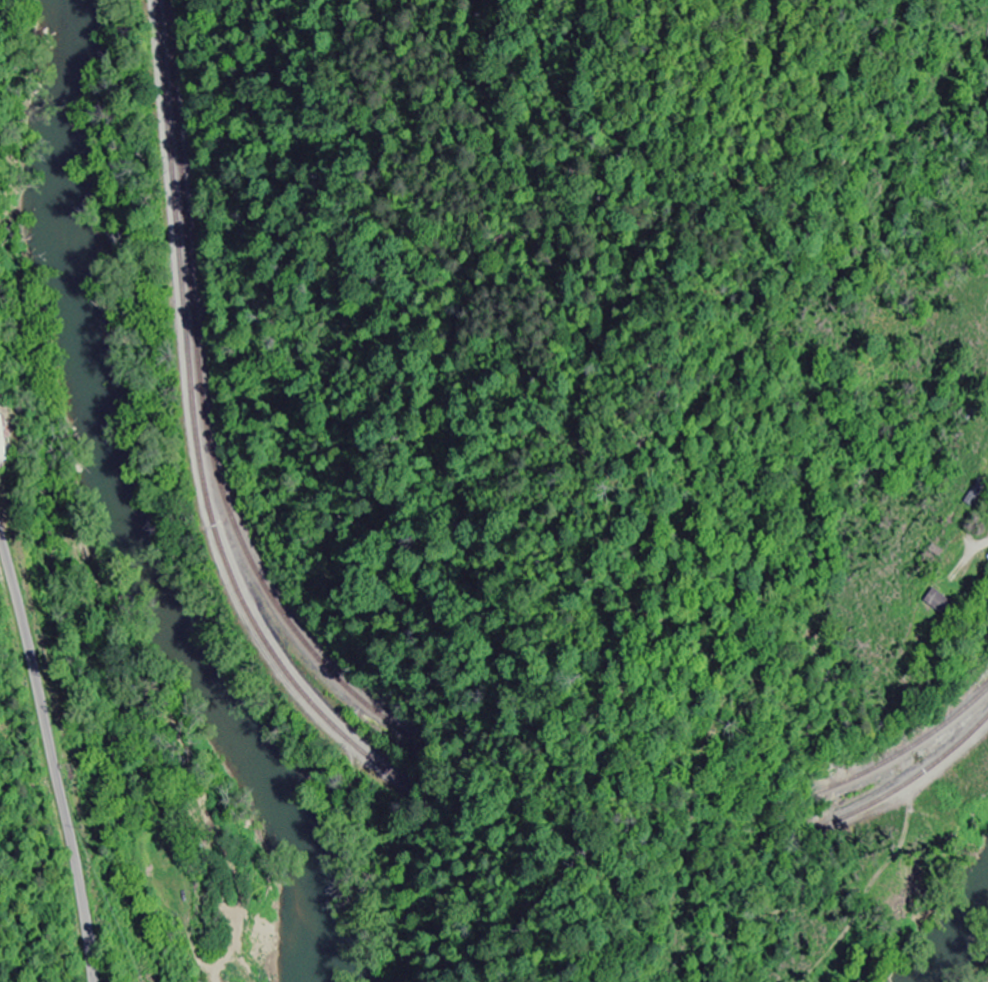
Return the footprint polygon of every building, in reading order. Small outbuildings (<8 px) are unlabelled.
[(12,462),(7,417),(0,418),(0,463),(12,462)] [(922,605),(944,615),(951,599),(929,589),(922,605)]
